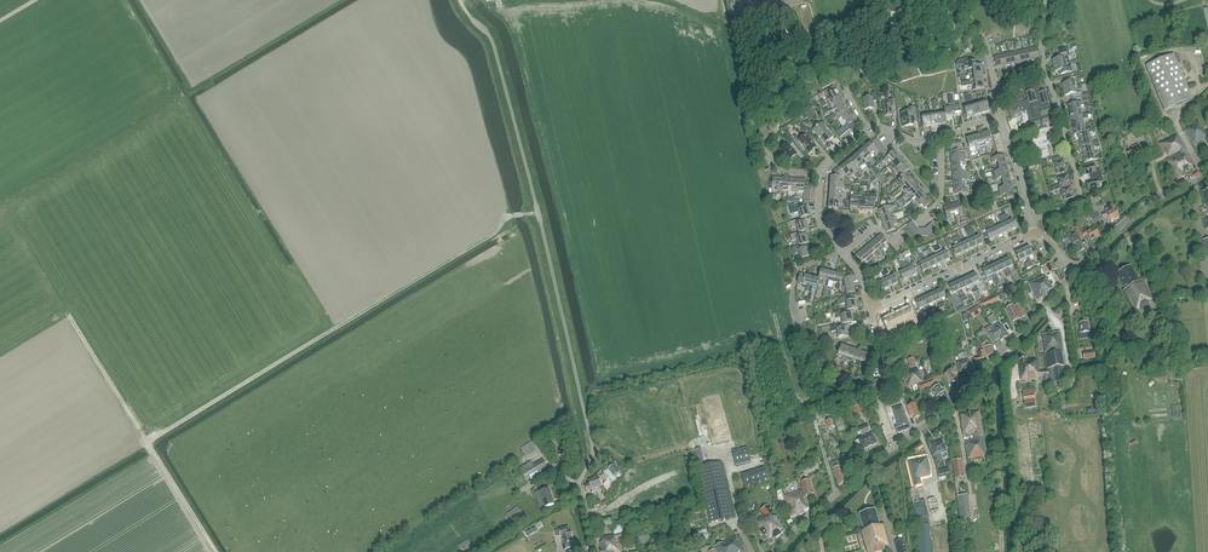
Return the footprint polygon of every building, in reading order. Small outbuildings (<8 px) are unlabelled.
[(1037,48),(1030,49),(1032,60),(1040,59),(1037,48)] [(1063,53),(1056,55),(1057,58),(1052,60),(1053,66),(1069,62),(1066,48),(1061,49),(1063,53)] [(1032,60),(1030,49),(1023,51),(1025,62),(1032,60)] [(1025,62),(1023,51),(1016,52),(1018,63),(1025,62)] [(1018,63),(1016,52),(1009,54),(1011,65),(1018,63)] [(1011,65),(1009,54),(1001,55),(1004,66),(1011,65)] [(1164,110),(1192,99),(1174,54),(1146,65),(1164,110)] [(1004,66),(1001,55),(994,57),(996,68),(1004,66)] [(968,75),(970,75),(973,74),(982,73),(981,65),(973,66),(972,61),(963,62),(963,65),(964,70),(967,69),(967,70),(968,75)] [(1072,71),(1069,62),(1053,66),(1055,72),(1058,71),(1059,74),(1072,71)] [(984,81),(982,73),(973,74),(970,75),(971,80),(961,81),(962,84),(984,81)] [(1063,90),(1075,87),(1074,83),(1076,83),(1075,80),(1078,79),(1077,76),(1071,77),(1072,81),(1061,83),(1063,90)] [(985,89),(984,81),(962,84),(962,86),(972,85),(973,90),(985,89)] [(1020,91),(1011,93),(1014,102),(1017,101),(1018,103),(1012,105),(1013,108),(1008,110),(1012,120),(1022,117),(1021,113),(1026,111),(1032,129),(1039,127),(1040,130),(1046,128),(1046,125),(1053,122),(1051,115),(1052,114),(1046,91),(1040,93),(1038,83),(1032,85),(1033,90),(1025,92),(1028,100),(1019,103),(1019,101),(1023,100),(1020,91)] [(827,100),(829,103),(840,96),(836,89),(835,90),(833,86),(823,92),(825,96),(828,94),(830,98),(827,100)] [(1076,93),(1075,87),(1063,90),(1065,96),(1072,94),(1073,98),(1082,95),(1081,92),(1076,93)] [(874,108),(873,100),(877,99),(876,91),(871,92),(872,96),(863,97),(865,109),(874,108)] [(990,112),(985,95),(982,96),(984,103),(979,105),(982,114),(990,112)] [(844,103),(840,96),(829,103),(831,106),(834,104),(836,108),(844,103)] [(892,107),(895,107),(894,99),(889,100),(889,103),(883,104),(884,116),(893,115),(892,107)] [(953,101),(951,102),(953,116),(961,115),(960,106),(954,107),(953,101)] [(982,114),(979,105),(974,106),(972,101),(970,102),(974,116),(982,114)] [(1069,109),(1070,112),(1081,109),(1079,105),(1082,104),(1082,101),(1067,105),(1068,109),(1069,109)] [(953,116),(951,102),(949,102),(949,107),(944,108),(944,112),(945,114),(945,118),(946,118),(953,116)] [(963,107),(967,118),(974,116),(970,102),(968,103),(969,105),(963,107)] [(848,110),(844,103),(836,108),(838,112),(835,114),(837,117),(848,110)] [(912,117),(916,116),(915,107),(908,108),(909,112),(901,113),(902,119),(903,118),(905,127),(914,126),(912,117)] [(934,111),(934,113),(929,114),(931,126),(939,125),(936,107),(933,107),(934,109),(935,109),(936,110),(934,111)] [(938,107),(936,107),(939,125),(946,124),(946,118),(945,118),(945,114),(944,112),(939,113),(939,110),(938,110),(938,107)] [(1082,114),(1081,109),(1070,112),(1070,115),(1069,116),(1070,120),(1085,116),(1090,115),(1090,112),(1082,114)] [(837,117),(838,120),(842,126),(846,124),(850,129),(851,130),(856,126),(854,122),(852,117),(848,110),(837,117)] [(923,127),(931,126),(929,114),(923,115),(923,112),(921,113),(923,127)] [(1086,118),(1085,116),(1070,120),(1071,124),(1072,123),(1073,127),(1084,124),(1083,119),(1086,118)] [(1205,133),(1198,121),(1193,124),(1194,126),(1190,129),(1189,127),(1185,130),(1193,144),(1197,141),(1198,143),(1205,138),(1207,142),(1207,131),(1205,133)] [(1058,135),(1054,122),(1053,122),(1046,125),(1047,128),(1046,128),(1049,138),(1058,135)] [(829,139),(833,136),(822,124),(818,128),(817,127),(816,128),(813,131),(824,145),(830,140),(829,139)] [(846,124),(842,126),(841,128),(845,133),(850,129),(846,124)] [(1089,130),(1092,130),(1091,127),(1085,129),(1084,124),(1073,127),(1074,130),(1073,130),(1074,134),(1077,134),(1085,131),(1089,130)] [(815,139),(812,136),(806,128),(803,131),(805,134),(798,140),(809,153),(816,147),(812,143),(813,142),(812,141),(815,139)] [(840,137),(845,133),(841,128),(835,132),(840,137)] [(1080,140),(1091,138),(1089,133),(1095,131),(1095,129),(1092,130),(1089,130),(1085,131),(1077,134),(1078,137),(1079,137),(1080,140)] [(1125,138),(1130,135),(1126,129),(1121,131),(1125,138)] [(981,134),(984,143),(989,141),(991,146),(993,146),(989,131),(981,134)] [(981,134),(974,136),(978,150),(980,149),(980,147),(985,146),(984,143),(981,134)] [(788,161),(796,154),(790,146),(793,143),(786,135),(783,138),(788,144),(779,150),(788,161)] [(1188,168),(1193,165),(1189,158),(1190,158),(1178,135),(1159,145),(1164,155),(1167,153),(1169,157),(1180,151),(1180,152),(1166,159),(1177,181),(1185,177),(1183,173),(1189,170),(1188,168)] [(978,150),(974,136),(966,138),(969,147),(970,152),(978,150)] [(1080,144),(1081,148),(1095,144),(1095,145),(1098,144),(1097,141),(1092,143),(1091,138),(1080,140),(1080,144)] [(879,150),(878,149),(876,147),(874,144),(872,142),(870,143),(864,148),(870,155),(873,152),(876,155),(878,153),(877,151),(879,150)] [(1098,144),(1095,145),(1095,144),(1081,148),(1081,152),(1082,152),(1083,155),(1094,152),(1093,147),(1096,147),(1099,146),(1098,144)] [(1128,157),(1141,150),(1138,144),(1131,147),(1132,148),(1126,151),(1128,157)] [(864,148),(858,153),(866,163),(869,161),(867,158),(870,155),(864,148)] [(892,163),(899,157),(900,156),(897,153),(896,154),(894,151),(884,160),(886,162),(889,160),(892,163)] [(950,152),(951,160),(965,159),(964,155),(959,155),(959,151),(950,152)] [(1095,157),(1094,152),(1083,155),(1084,158),(1083,158),(1084,163),(1096,160),(1099,159),(1098,156),(1095,157)] [(866,163),(858,153),(852,158),(858,165),(861,162),(864,165),(866,163)] [(998,166),(1006,164),(1004,155),(991,159),(992,163),(997,162),(998,166)] [(894,172),(904,163),(899,157),(892,163),(895,167),(892,169),(894,172)] [(858,165),(852,158),(846,163),(854,173),(857,171),(855,168),(858,165)] [(965,163),(965,159),(951,160),(952,169),(960,168),(960,164),(965,163)] [(1057,174),(1067,171),(1063,160),(1054,163),(1057,174)] [(854,173),(846,163),(840,168),(838,167),(834,171),(840,174),(843,172),(846,176),(849,173),(852,176),(854,173)] [(894,172),(896,174),(899,178),(906,172),(909,169),(904,163),(894,172)] [(999,170),(994,171),(991,172),(992,176),(995,175),(1009,172),(1006,164),(998,166),(999,170)] [(1093,173),(1094,177),(1102,175),(1100,169),(1095,170),(1094,165),(1082,168),(1084,175),(1093,173)] [(961,172),(960,168),(952,169),(953,177),(966,176),(966,172),(961,172)] [(840,174),(834,171),(833,177),(827,177),(827,185),(830,185),(843,186),(844,182),(840,182),(840,174)] [(906,172),(899,178),(896,181),(897,181),(896,182),(896,183),(898,186),(900,186),(903,183),(904,185),(911,178),(906,172)] [(1011,180),(1009,172),(995,175),(995,176),(992,177),(992,180),(996,179),(996,180),(1001,178),(1002,182),(1011,180)] [(1057,178),(1061,189),(1070,186),(1067,175),(1057,178)] [(1103,182),(1102,175),(1094,177),(1094,181),(1086,183),(1088,191),(1100,188),(1099,183),(1103,182)] [(967,180),(966,176),(953,177),(954,186),(962,185),(962,181),(967,180)] [(776,187),(776,191),(780,191),(781,178),(773,177),(772,187),(776,187)] [(788,178),(781,178),(780,191),(783,191),(783,187),(787,188),(788,188),(788,178)] [(796,179),(788,178),(788,188),(787,188),(787,192),(792,192),(795,192),(796,179)] [(904,190),(906,193),(916,185),(911,178),(904,185),(907,188),(904,190)] [(811,180),(796,179),(795,192),(803,193),(804,190),(804,189),(804,187),(811,187),(811,181),(811,180)] [(998,188),(1000,192),(1013,189),(1011,180),(1002,182),(1003,187),(998,188)] [(843,186),(830,185),(829,193),(839,193),(839,189),(843,189),(843,186)] [(922,191),(916,185),(906,193),(909,196),(911,193),(914,197),(922,191)] [(963,189),(962,185),(954,186),(955,195),(968,193),(968,189),(963,189)] [(1033,196),(1040,195),(1038,186),(1031,188),(1033,196)] [(1074,197),(1070,186),(1061,189),(1064,200),(1074,197)] [(1015,197),(1013,189),(1000,192),(1001,196),(1006,195),(1007,199),(1015,197)] [(927,197),(922,191),(914,197),(917,200),(914,202),(916,205),(927,197)] [(839,193),(829,193),(829,201),(842,202),(842,198),(839,198),(839,193)] [(867,193),(860,193),(859,196),(858,209),(866,209),(867,196),(867,193)] [(870,197),(867,196),(866,209),(874,210),(874,201),(876,201),(877,194),(870,194),(870,197)] [(850,208),(858,209),(859,196),(851,195),(850,202),(850,207),(850,208)] [(932,203),(927,197),(916,205),(919,208),(922,205),(924,209),(932,203)] [(842,202),(829,201),(828,209),(838,209),(838,205),(842,205),(842,202)] [(960,202),(951,205),(954,213),(958,212),(959,217),(964,215),(960,202)] [(1106,204),(1108,208),(1105,209),(1107,212),(1102,214),(1104,218),(1107,216),(1111,222),(1119,217),(1115,209),(1112,205),(1111,206),(1109,202),(1106,204)] [(805,203),(796,206),(795,204),(791,205),(792,208),(794,214),(799,212),(800,218),(803,217),(803,218),(811,215),(808,206),(807,207),(805,203)] [(954,213),(951,205),(943,208),(947,221),(951,219),(950,214),(954,213)] [(878,210),(881,218),(890,215),(888,211),(892,209),(891,206),(878,210)] [(1090,215),(1091,217),(1094,223),(1098,221),(1095,215),(1093,213),(1090,215)] [(1009,222),(1005,214),(1002,215),(1009,231),(1016,228),(1013,220),(1009,222)] [(891,219),(890,215),(881,218),(883,225),(896,221),(895,218),(891,219)] [(1009,231),(1002,215),(999,217),(1003,225),(999,227),(1003,234),(1009,231)] [(796,226),(798,232),(803,231),(804,231),(809,229),(806,221),(804,221),(803,218),(803,217),(800,218),(789,222),(791,228),(796,226)] [(996,228),(992,220),(988,222),(996,238),(1003,234),(999,227),(996,228)] [(899,223),(898,221),(896,221),(883,225),(886,233),(895,230),(893,225),(899,223)] [(985,233),(986,233),(983,234),(985,238),(987,236),(989,241),(996,238),(988,222),(985,223),(989,231),(985,233)] [(1099,236),(1095,228),(1094,226),(1083,233),(1078,225),(1074,227),(1081,239),(1084,237),(1084,236),(1087,234),(1091,240),(1099,236)] [(971,228),(968,229),(976,247),(983,244),(979,236),(976,237),(972,229),(971,229),(971,228)] [(976,247),(968,229),(966,230),(967,231),(965,232),(969,241),(966,242),(969,250),(976,247)] [(1085,248),(1081,240),(1080,240),(1076,234),(1077,233),(1075,230),(1068,234),(1069,237),(1070,237),(1070,238),(1069,238),(1072,244),(1075,243),(1079,251),(1085,248)] [(803,231),(798,232),(789,235),(791,241),(796,240),(798,246),(805,243),(805,244),(809,242),(806,234),(805,234),(804,231),(803,231)] [(880,235),(874,240),(883,250),(884,252),(887,249),(883,245),(886,242),(880,235)] [(959,236),(955,237),(963,253),(969,250),(966,242),(962,244),(959,236)] [(963,253),(955,237),(952,239),(955,247),(952,248),(956,256),(963,253)] [(883,250),(874,240),(868,245),(874,252),(878,249),(880,252),(882,255),(885,253),(882,250),(883,250)] [(805,243),(798,246),(791,248),(793,254),(798,253),(800,259),(811,255),(808,247),(806,247),(805,244),(805,243)] [(874,252),(868,245),(862,250),(871,260),(872,262),(875,260),(871,255),(874,252)] [(923,272),(930,269),(926,261),(922,253),(920,247),(916,249),(919,254),(922,262),(919,264),(923,272)] [(1033,255),(1029,247),(1022,250),(1030,267),(1033,266),(1029,257),(1033,255)] [(871,260),(862,250),(856,255),(862,262),(866,259),(871,266),(873,264),(870,260),(871,260)] [(908,250),(904,252),(899,255),(903,262),(907,270),(910,278),(917,274),(914,266),(910,268),(906,260),(905,257),(910,254),(908,250)] [(1030,267),(1022,250),(1015,253),(1019,262),(1022,260),(1026,269),(1030,267)] [(926,251),(922,253),(926,261),(930,269),(936,265),(933,258),(929,259),(926,251)] [(946,251),(942,253),(939,254),(943,262),(950,259),(946,251)] [(943,262),(939,254),(933,258),(936,265),(943,262)] [(1009,258),(1002,261),(1006,269),(1012,266),(1009,258)] [(1006,269),(1002,261),(995,264),(999,272),(1003,270),(1006,278),(1009,277),(1007,273),(1005,269),(1006,269)] [(910,278),(907,270),(903,262),(900,263),(903,271),(900,273),(903,281),(910,278)] [(1051,263),(1045,265),(1042,267),(1045,274),(1049,273),(1049,274),(1055,271),(1051,263)] [(884,290),(891,287),(887,279),(886,276),(884,271),(883,271),(882,268),(880,264),(873,267),(875,271),(879,269),(880,272),(878,273),(880,277),(882,277),(883,281),(881,282),(880,280),(875,282),(879,290),(883,288),(884,290)] [(989,268),(996,282),(998,281),(995,274),(999,272),(995,264),(989,268)] [(1149,303),(1154,300),(1143,280),(1140,282),(1130,266),(1116,274),(1126,290),(1123,292),(1135,313),(1150,304),(1149,303)] [(996,282),(989,268),(982,271),(984,275),(982,276),(984,280),(986,279),(987,281),(991,279),(991,280),(993,284),(996,282)] [(821,269),(819,278),(819,279),(818,285),(825,286),(828,271),(821,269)] [(894,276),(891,277),(887,270),(884,271),(886,276),(887,279),(891,287),(898,283),(894,276)] [(832,288),(833,283),(835,273),(828,271),(825,286),(832,288)] [(838,273),(835,273),(833,283),(838,284),(836,289),(839,290),(842,279),(843,279),(845,273),(838,271),(838,273)] [(979,281),(976,274),(969,277),(978,296),(980,295),(978,290),(975,283),(979,281)] [(803,284),(802,285),(802,287),(803,288),(806,289),(806,291),(808,292),(812,276),(805,275),(804,277),(801,276),(799,284),(803,284)] [(1048,291),(1052,289),(1045,275),(1029,283),(1038,301),(1044,297),(1044,296),(1050,293),(1048,291)] [(819,278),(812,276),(808,292),(811,293),(812,290),(816,291),(818,285),(819,279),(819,278)] [(978,296),(969,277),(962,280),(966,288),(970,286),(973,293),(975,297),(978,296)] [(962,280),(956,283),(964,301),(965,300),(966,299),(962,289),(966,288),(962,280)] [(964,301),(956,283),(949,286),(952,294),(957,292),(961,302),(964,301)] [(942,289),(936,292),(939,300),(946,297),(942,289)] [(939,300),(936,292),(929,296),(932,303),(939,300)] [(846,304),(847,310),(849,310),(858,308),(856,299),(854,299),(854,295),(839,298),(841,305),(846,304)] [(932,303),(929,296),(922,299),(929,313),(932,312),(930,308),(929,305),(932,303)] [(996,296),(982,303),(984,307),(991,303),(991,305),(999,301),(996,296)] [(929,313),(922,299),(916,302),(919,309),(923,308),(925,311),(926,315),(929,313)] [(1020,318),(1025,316),(1020,304),(1014,306),(1020,318)] [(973,319),(982,313),(978,305),(968,312),(973,319)] [(1013,322),(1019,319),(1015,310),(1013,311),(1010,306),(1006,308),(1013,322)] [(920,326),(912,309),(887,321),(894,337),(920,326)] [(847,310),(835,312),(836,318),(841,317),(842,324),(844,324),(853,322),(851,313),(850,313),(849,310),(847,310)] [(1008,336),(998,320),(997,321),(991,313),(986,317),(992,325),(991,325),(994,330),(1000,338),(999,338),(1001,341),(1008,336)] [(1086,336),(1090,335),(1088,322),(1079,323),(1081,333),(1085,333),(1086,336)] [(842,324),(830,326),(831,332),(836,331),(838,338),(848,336),(846,327),(845,327),(844,324),(842,324)] [(993,342),(999,338),(1000,338),(994,330),(991,325),(985,329),(987,332),(987,331),(989,333),(988,334),(993,342)] [(1051,383),(1063,381),(1061,372),(1063,372),(1062,367),(1064,366),(1062,353),(1063,353),(1062,350),(1063,350),(1060,332),(1053,333),(1053,332),(1052,332),(1048,332),(1048,333),(1048,334),(1042,335),(1045,354),(1048,369),(1051,383)] [(987,356),(994,354),(991,345),(987,347),(985,343),(982,344),(987,356)] [(842,361),(844,361),(849,347),(841,345),(838,354),(838,355),(841,356),(842,356),(843,356),(842,361)] [(851,348),(849,347),(844,361),(846,362),(848,357),(853,359),(856,350),(856,349),(852,347),(851,348)] [(976,364),(987,360),(984,350),(983,350),(982,347),(976,349),(979,357),(974,358),(976,364)] [(864,353),(856,350),(853,359),(858,361),(856,366),(859,367),(864,353)] [(1084,359),(1095,358),(1094,351),(1083,353),(1084,359)] [(871,355),(864,353),(859,367),(861,367),(863,362),(868,364),(871,355)] [(1027,360),(1027,358),(1018,361),(1021,381),(1038,378),(1038,379),(1043,378),(1044,386),(1049,385),(1048,371),(1040,372),(1040,368),(1039,369),(1038,361),(1033,362),(1033,360),(1027,360)] [(960,372),(971,369),(968,360),(957,363),(960,372)] [(955,375),(957,374),(952,366),(948,369),(950,371),(945,374),(950,382),(957,378),(955,375)] [(923,382),(922,376),(923,376),(922,371),(918,372),(916,368),(903,372),(908,387),(918,384),(923,382)] [(933,382),(932,379),(923,382),(918,384),(920,390),(930,387),(932,390),(931,390),(936,397),(944,391),(939,384),(935,387),(933,382)] [(1024,406),(1036,404),(1034,390),(1022,391),(1024,406)] [(856,403),(852,405),(853,408),(852,409),(855,417),(862,414),(858,406),(857,406),(856,403)] [(913,419),(920,416),(915,403),(906,406),(910,417),(912,416),(913,419)] [(889,410),(894,425),(898,434),(910,430),(902,406),(889,410)] [(785,421),(786,425),(787,425),(795,423),(794,418),(796,417),(794,412),(785,415),(787,420),(785,421)] [(987,455),(987,454),(979,412),(960,415),(963,434),(967,433),(967,435),(973,434),(974,440),(966,441),(967,446),(966,446),(968,459),(983,456),(984,461),(988,460),(987,455)] [(876,443),(871,432),(865,435),(864,433),(870,431),(868,425),(859,429),(861,435),(863,434),(863,435),(862,436),(862,437),(858,439),(858,440),(854,442),(857,446),(860,444),(863,450),(876,443)] [(934,455),(947,452),(946,449),(945,449),(943,441),(931,444),(934,455)] [(521,448),(524,454),(528,460),(538,454),(534,448),(530,442),(521,448)] [(735,465),(751,462),(747,447),(732,451),(735,465)] [(704,462),(701,448),(695,449),(699,463),(704,462)] [(943,474),(951,471),(947,454),(939,457),(943,474)] [(920,478),(930,476),(929,471),(930,471),(927,457),(907,461),(913,486),(921,484),(920,478)] [(538,474),(548,468),(543,459),(533,465),(531,461),(530,461),(527,464),(520,468),(524,476),(528,474),(532,481),(539,477),(538,474)] [(952,461),(955,479),(964,478),(961,460),(952,461)] [(831,463),(832,464),(832,465),(839,486),(844,482),(838,461),(831,463)] [(721,462),(700,466),(697,467),(710,522),(734,517),(721,462)] [(620,470),(615,464),(608,469),(614,477),(619,472),(618,471),(620,470)] [(746,489),(769,482),(765,468),(742,475),(746,489)] [(595,488),(602,486),(598,476),(593,478),(589,481),(590,484),(585,486),(587,492),(595,488)] [(809,479),(801,482),(804,490),(785,496),(791,517),(805,512),(804,510),(809,508),(805,496),(813,493),(809,479)] [(928,517),(925,500),(921,501),(917,488),(910,490),(918,525),(920,551),(931,551),(928,517)] [(545,508),(554,504),(549,489),(539,492),(545,508)] [(956,497),(960,520),(971,519),(968,495),(956,497)] [(930,511),(939,509),(936,498),(928,500),(930,511)] [(768,505),(761,510),(764,515),(759,519),(760,520),(755,523),(768,542),(769,542),(770,543),(771,544),(773,542),(773,541),(772,539),(774,538),(775,539),(781,535),(780,534),(786,530),(768,505)] [(512,521),(522,514),(518,507),(507,514),(512,521)] [(859,514),(864,530),(861,531),(867,551),(875,551),(884,549),(883,547),(889,546),(883,524),(879,526),(875,510),(859,514)] [(619,540),(623,539),(623,537),(626,536),(626,535),(627,534),(627,532),(624,533),(624,531),(628,530),(627,524),(623,525),(622,520),(610,522),(613,536),(601,538),(602,543),(600,543),(602,549),(600,550),(600,551),(622,551),(619,540)] [(535,527),(526,532),(527,535),(537,531),(535,527)] [(562,544),(564,549),(571,548),(569,542),(572,542),(571,538),(572,537),(570,530),(569,530),(568,527),(559,529),(559,530),(557,531),(556,533),(556,535),(558,536),(560,535),(561,537),(562,536),(564,543),(562,544)] [(707,537),(705,529),(697,531),(699,539),(707,537)] [(639,544),(650,542),(647,531),(636,533),(639,544)] [(726,541),(731,551),(745,551),(739,540),(738,541),(736,536),(726,541)] [(461,551),(466,551),(473,548),(468,540),(458,547),(461,551)] [(722,543),(715,547),(718,551),(731,551),(726,541),(722,543)] [(895,543),(897,551),(907,551),(903,541),(895,543)]
